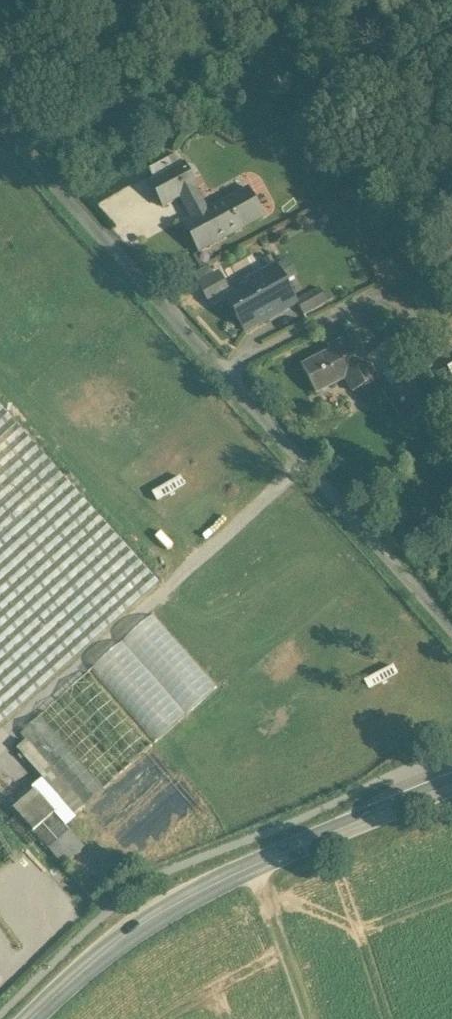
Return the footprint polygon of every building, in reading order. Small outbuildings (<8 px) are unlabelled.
[(156,180),(184,165),(177,153),(150,168),(156,180)] [(163,208),(181,198),(197,190),(199,189),(185,164),(184,165),(156,180),(150,183),(163,208)] [(249,189),(208,211),(197,190),(181,198),(192,220),(184,224),(199,254),(265,219),(249,189)] [(271,271),(247,284),(249,288),(226,300),(245,333),(297,303),(297,302),(277,267),(276,268),(271,258),(265,261),(271,271)] [(218,274),(199,284),(211,305),(230,295),(218,274)] [(327,304),(319,290),(297,302),(297,303),(304,316),(327,304)] [(356,339),(351,342),(349,338),(328,348),(331,353),(302,368),(316,394),(354,375),(362,389),(374,382),(378,381),(377,380),(370,367),(370,366),(366,358),(356,339)] [(377,380),(404,360),(390,341),(366,358),(370,366),(370,367),(377,380)] [(404,360),(377,380),(378,381),(374,382),(407,426),(427,411),(416,396),(425,389),(404,360)] [(448,369),(436,375),(446,394),(451,391),(451,376),(448,369)] [(159,584),(0,406),(0,726),(159,584)] [(154,614),(91,671),(155,743),(218,687),(154,614)] [(89,673),(20,734),(84,807),(153,746),(89,673)] [(70,832),(54,814),(42,824),(58,842),(70,832)]
